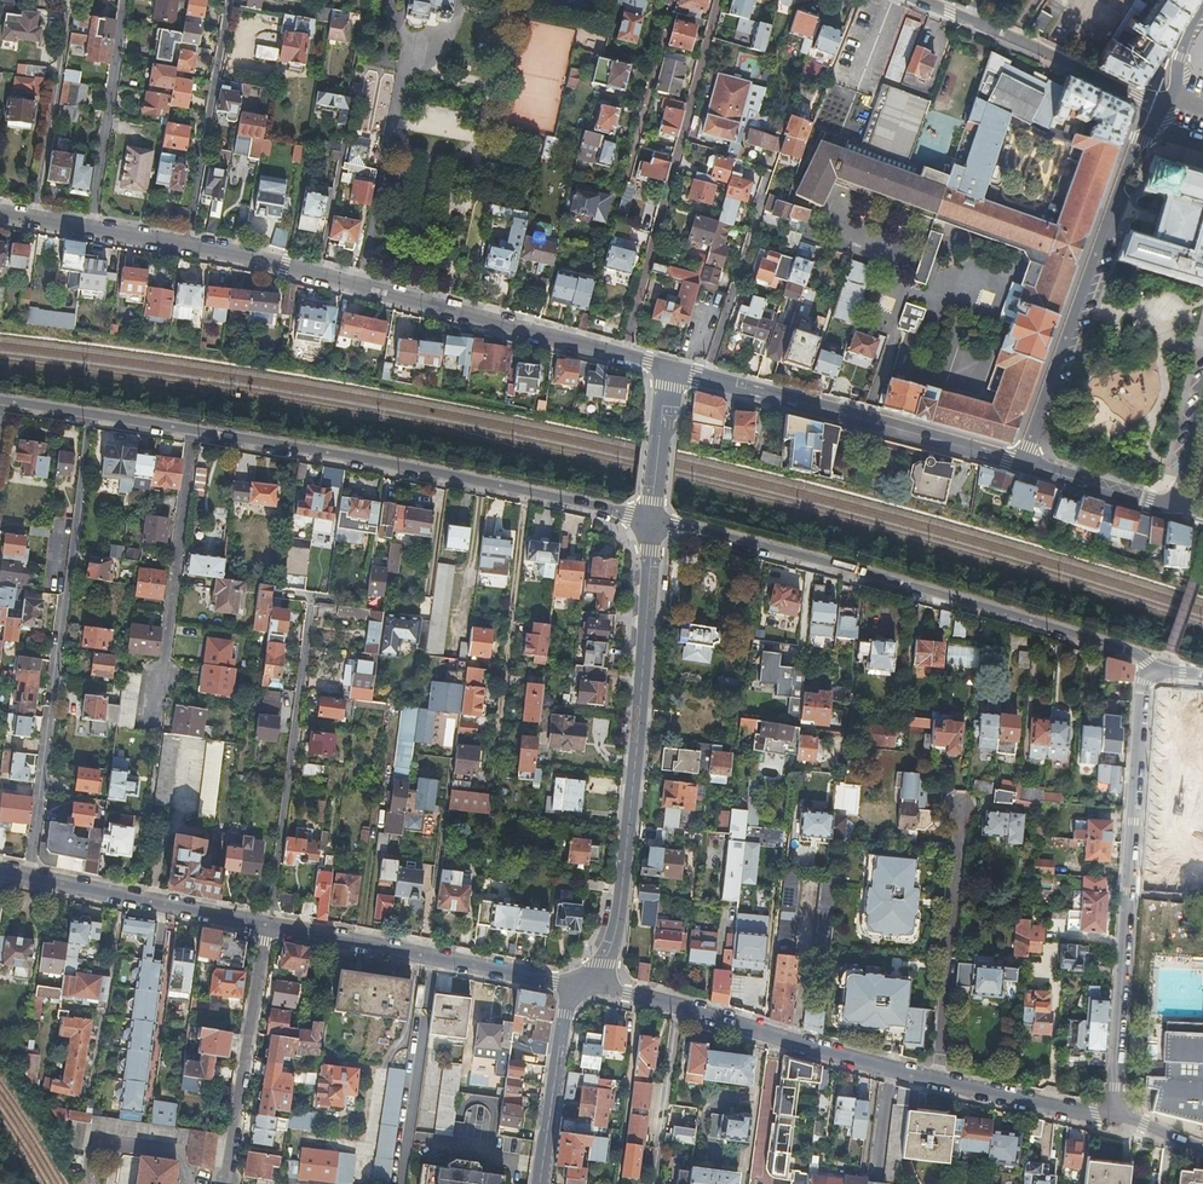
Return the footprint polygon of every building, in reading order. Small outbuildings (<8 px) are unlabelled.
[(173,22),(177,0),(155,0),(152,19),(173,22)] [(185,14),(184,22),(201,25),(202,18),(205,0),(188,0),(185,14)] [(437,16),(436,18),(439,21),(446,22),(450,20),(452,11),(454,0),(409,0),(406,16),(427,20),(429,14),(437,16)] [(626,7),(624,13),(617,39),(635,43),(642,18),(641,18),(643,11),(645,9),(647,2),(646,0),(628,0),(626,7)] [(679,6),(703,13),(706,0),(680,0),(679,6)] [(729,14),(749,19),(753,5),(755,6),(757,0),(732,0),(729,14)] [(777,8),(791,12),(794,1),(795,0),(779,0),(777,8)] [(1124,21),(1164,46),(1187,12),(1195,0),(1158,0),(1144,21),(1140,22),(1128,14),(1124,21)] [(1131,9),(1137,13),(1145,3),(1141,0),(1137,0),(1131,9)] [(317,5),(315,19),(330,22),(331,18),(333,8),(317,5)] [(331,18),(330,22),(327,39),(345,42),(349,21),(348,21),(350,12),(333,8),(331,18)] [(810,47),(821,17),(798,9),(789,31),(797,34),(794,41),(810,47)] [(1042,9),(1033,24),(1042,30),(1051,15),(1042,9)] [(38,15),(22,12),(22,17),(6,14),(2,40),(15,42),(16,39),(39,43),(41,29),(36,28),(38,15)] [(727,13),(720,12),(718,22),(724,24),(727,13)] [(92,16),(74,13),(71,33),(113,39),(116,21),(92,17),(92,16)] [(315,19),(285,14),(282,33),(284,33),(280,61),(288,63),(288,64),(290,64),(289,69),(301,71),(302,67),(304,67),(309,38),(311,38),(315,19)] [(920,23),(908,19),(905,18),(884,78),(899,83),(920,23)] [(773,25),(754,20),(753,25),(763,28),(762,33),(756,31),(754,37),(734,32),(731,43),(765,52),(767,47),(773,25)] [(675,21),(669,44),(689,50),(695,27),(675,21)] [(1164,46),(1124,21),(1120,26),(1134,35),(1127,46),(1113,37),(1095,64),(1117,75),(1133,83),(1142,80),(1151,67),(1164,46)] [(184,22),(182,33),(180,42),(197,45),(201,25),(184,22)] [(833,56),(842,33),(822,25),(813,48),(833,56)] [(734,32),(716,27),(713,38),(731,43),(734,32)] [(182,33),(158,29),(154,52),(158,53),(156,59),(170,62),(171,53),(178,54),(179,50),(180,42),(182,33)] [(113,39),(71,33),(69,43),(88,46),(86,58),(109,62),(113,39)] [(197,45),(180,42),(179,50),(195,53),(196,46),(197,45)] [(258,45),(255,57),(276,61),(278,49),(258,45)] [(207,55),(209,55),(210,49),(196,46),(195,53),(196,53),(207,55)] [(778,51),(767,47),(765,52),(765,53),(771,54),(777,56),(778,51)] [(928,52),(916,48),(906,71),(926,79),(934,58),(927,54),(928,52)] [(177,63),(175,70),(174,77),(181,78),(183,71),(192,73),(196,53),(195,53),(179,50),(178,54),(177,63)] [(948,176),(936,213),(1026,246),(1024,253),(1028,262),(1042,266),(1033,290),(1023,287),(1011,323),(996,364),(987,388),(990,390),(997,392),(991,406),(912,384),(891,378),(886,394),(881,392),(879,401),(884,402),(882,407),(1011,443),(1117,148),(1088,139),(1078,136),(1076,135),(1075,135),(1072,143),(1071,146),(1083,150),(1080,160),(1063,205),(1051,200),(1048,208),(1039,205),(1036,212),(1007,203),(995,198),(993,205),(981,201),(1008,122),(1010,115),(1029,124),(1031,120),(1033,121),(1048,129),(1049,127),(1063,89),(1049,81),(1048,81),(1046,85),(1031,77),(1008,66),(1010,62),(991,52),(971,109),(983,113),(963,169),(952,165),(948,176)] [(604,55),(599,54),(599,58),(597,58),(590,83),(623,91),(631,62),(604,55)] [(777,56),(771,54),(768,65),(770,66),(773,66),(777,56)] [(752,74),(756,60),(739,55),(735,69),(752,74)] [(821,64),(805,58),(798,77),(807,80),(812,70),(818,72),(821,64)] [(665,60),(655,96),(661,97),(663,91),(677,95),(685,65),(665,60)] [(26,74),(35,75),(45,77),(46,67),(27,65),(26,70),(26,74)] [(150,85),(149,92),(171,96),(174,77),(175,70),(154,66),(150,85)] [(571,68),(566,86),(574,88),(575,83),(576,83),(578,75),(577,74),(578,69),(571,68)] [(65,69),(63,80),(79,82),(80,71),(65,69)] [(1033,73),(1031,77),(1046,85),(1048,81),(1049,81),(1049,80),(1034,72),(1033,73)] [(731,139),(728,151),(737,154),(740,144),(740,142),(743,132),(744,127),(750,109),(759,112),(767,87),(756,85),(749,83),(749,82),(719,74),(704,132),(718,136),(717,141),(723,142),(724,138),(731,139)] [(43,96),(46,77),(45,77),(35,75),(35,79),(15,77),(14,88),(33,90),(33,94),(43,96)] [(174,77),(171,96),(169,105),(187,108),(191,80),(181,78),(174,77)] [(1075,81),(1067,77),(1063,89),(1049,127),(1054,128),(1057,119),(1063,121),(1068,107),(1073,110),(1071,116),(1076,119),(1076,118),(1085,122),(1085,121),(1099,93),(1075,81)] [(63,80),(59,103),(63,104),(79,106),(83,107),(87,84),(79,82),(63,80)] [(231,87),(222,86),(218,111),(227,113),(226,118),(229,121),(235,122),(238,119),(244,83),(232,81),(231,87)] [(877,98),(861,145),(908,162),(929,100),(881,84),(877,98)] [(347,97),(318,91),(314,112),(321,113),(322,109),(340,113),(338,124),(345,125),(351,98),(347,97)] [(158,115),(157,122),(166,124),(166,122),(169,105),(171,96),(149,92),(146,103),(145,103),(143,104),(142,111),(144,112),(145,112),(145,113),(158,115)] [(1113,99),(1099,93),(1085,121),(1088,122),(1091,118),(1096,121),(1097,124),(1098,124),(1097,127),(1094,126),(1093,127),(1088,139),(1117,148),(1130,113),(1126,106),(1113,99)] [(36,102),(9,98),(6,119),(7,119),(7,126),(31,129),(32,122),(33,122),(36,102)] [(658,131),(677,136),(683,113),(685,104),(664,98),(661,107),(665,108),(662,120),(661,120),(658,131)] [(61,118),(77,121),(79,106),(63,104),(61,118)] [(601,105),(594,130),(612,135),(618,109),(601,105)] [(750,109),(744,127),(751,130),(763,134),(765,128),(768,114),(759,112),(750,109)] [(267,117),(267,114),(264,113),(263,117),(242,113),(238,136),(252,138),(248,157),(259,159),(260,154),(262,139),(266,117),(267,117)] [(782,119),(768,114),(765,128),(777,132),(779,127),(782,119)] [(806,143),(812,123),(787,114),(785,119),(788,121),(785,129),(779,127),(777,132),(786,136),(806,143)] [(1029,129),(1033,121),(1031,120),(1029,124),(1010,115),(1008,122),(1028,129),(1029,129)] [(785,119),(782,119),(779,127),(785,129),(788,121),(785,119)] [(166,122),(166,124),(162,146),(186,150),(190,126),(166,122)] [(1075,135),(1076,135),(1078,127),(1065,123),(1063,131),(1075,135)] [(1054,128),(1049,127),(1048,129),(1047,134),(1047,135),(1072,143),(1075,135),(1063,131),(1054,128)] [(591,132),(584,130),(578,158),(591,161),(595,149),(597,150),(596,154),(598,155),(596,163),(609,167),(611,160),(612,161),(615,150),(614,150),(616,142),(602,139),(590,136),(591,132)] [(751,130),(750,134),(747,141),(771,151),(776,139),(763,134),(751,130)] [(857,143),(834,134),(824,131),(795,195),(814,200),(822,203),(834,177),(936,213),(948,176),(908,162),(861,145),(857,143)] [(806,143),(786,136),(780,152),(793,156),(791,161),(799,164),(800,159),(806,143)] [(63,144),(73,145),(74,138),(64,137),(63,144)] [(273,141),(262,139),(260,154),(270,156),(273,141)] [(340,151),(342,144),(326,141),(325,149),(333,150),(340,151)] [(740,144),(737,154),(736,158),(741,160),(745,147),(740,142),(740,144)] [(293,161),(300,162),(303,145),(296,144),(293,161)] [(128,145),(122,186),(146,190),(153,149),(128,145)] [(1083,150),(1071,146),(1067,156),(1080,160),(1083,150)] [(232,151),(208,147),(207,155),(226,158),(225,168),(229,169),(232,151)] [(728,151),(719,149),(718,156),(712,154),(708,156),(706,163),(708,166),(705,173),(712,175),(711,177),(716,178),(727,182),(731,166),(733,167),(736,158),(737,154),(728,151)] [(339,159),(340,151),(333,150),(332,158),(339,159)] [(52,152),(47,180),(67,183),(72,155),(52,152)] [(88,192),(90,192),(94,166),(84,164),(85,154),(75,152),(69,189),(71,189),(70,192),(88,195),(88,192)] [(161,152),(155,183),(169,186),(169,189),(181,191),(185,167),(173,165),(175,154),(161,152)] [(662,190),(671,157),(654,153),(652,154),(650,164),(642,162),(640,163),(637,177),(637,178),(646,180),(647,179),(647,177),(660,181),(660,183),(659,183),(657,189),(662,190)] [(377,169),(344,162),(343,168),(349,170),(349,172),(355,173),(355,175),(375,179),(377,169)] [(1202,285),(1202,178),(1195,176),(1180,171),(1173,169),(1171,169),(1171,170),(1165,168),(1160,166),(1161,166),(1159,165),(1159,164),(1152,162),(1149,170),(1150,170),(1150,172),(1151,172),(1148,182),(1147,182),(1146,184),(1143,191),(1153,193),(1153,192),(1163,195),(1163,196),(1165,197),(1152,241),(1127,234),(1117,260),(1185,281),(1202,285)] [(211,216),(208,232),(217,233),(228,172),(218,170),(219,165),(211,164),(205,196),(213,198),(210,215),(211,216)] [(696,170),(694,179),(695,179),(698,180),(711,184),(712,184),(714,185),(716,178),(711,177),(712,175),(705,173),(696,170)] [(725,195),(719,217),(718,221),(730,225),(731,225),(738,199),(745,201),(748,192),(752,193),(755,184),(740,179),(742,174),(732,171),(727,188),(725,195)] [(348,173),(343,172),(341,182),(353,184),(355,175),(348,173)] [(370,205),(375,179),(355,175),(353,184),(351,200),(359,201),(358,203),(370,205)] [(695,179),(694,179),(688,197),(707,203),(712,184),(711,184),(698,180),(695,179)] [(662,194),(627,182),(616,223),(651,232),(662,194)] [(328,217),(333,187),(319,184),(317,193),(306,191),(301,215),(321,218),(321,216),(328,217)] [(577,184),(570,212),(574,213),(593,217),(592,220),(606,223),(612,195),(590,190),(591,187),(577,184)] [(265,217),(266,215),(279,217),(284,195),(258,190),(254,212),(254,214),(265,217)] [(780,191),(779,197),(788,200),(789,194),(780,191)] [(779,197),(770,194),(769,198),(786,203),(788,200),(779,197)] [(473,197),(463,268),(459,267),(456,287),(469,289),(472,265),(476,266),(485,199),(473,197)] [(786,203),(769,198),(766,209),(773,214),(773,215),(789,220),(790,218),(806,223),(810,211),(792,205),(786,203)] [(1008,201),(1007,203),(1036,212),(1039,205),(1048,208),(1051,200),(1026,207),(1008,201)] [(177,222),(185,223),(188,208),(179,206),(177,222)] [(502,210),(494,208),(491,223),(499,224),(502,210)] [(529,212),(518,210),(511,241),(500,239),(498,247),(489,245),(484,267),(508,272),(507,278),(514,279),(529,212)] [(360,222),(334,217),(330,238),(356,243),(360,222)] [(711,245),(717,223),(695,217),(689,238),(707,244),(711,245)] [(239,219),(235,236),(245,238),(248,221),(239,219)] [(706,262),(700,281),(716,285),(727,246),(724,245),(725,241),(730,225),(718,221),(717,223),(711,245),(708,253),(706,262)] [(945,233),(931,228),(914,279),(927,284),(945,233)] [(788,230),(784,242),(784,243),(798,248),(801,240),(802,236),(802,234),(788,230)] [(272,245),(285,249),(288,233),(282,231),(273,241),(272,245)] [(521,258),(552,266),(558,240),(539,236),(538,233),(535,233),(533,234),(532,238),(526,237),(521,258)] [(608,248),(603,267),(619,271),(617,277),(618,278),(626,280),(627,280),(628,273),(630,274),(631,267),(635,268),(638,255),(635,254),(638,242),(612,236),(609,244),(608,248)] [(85,241),(65,238),(60,269),(73,271),(81,272),(84,253),(85,241)] [(801,240),(798,248),(788,280),(803,285),(804,286),(817,246),(801,240)] [(0,286),(0,318),(1,319),(9,265),(12,242),(0,241),(0,282),(1,282),(0,286)] [(30,245),(12,242),(9,265),(27,268),(30,245)] [(771,282),(780,254),(760,247),(750,279),(769,285),(770,282),(771,282)] [(687,257),(699,261),(706,262),(708,253),(705,252),(690,248),(687,257)] [(159,254),(151,252),(148,270),(148,271),(156,272),(159,254)] [(79,286),(78,296),(94,298),(95,290),(104,291),(106,278),(116,280),(117,272),(106,270),(108,261),(90,258),(91,254),(84,253),(81,272),(79,286)] [(872,267),(849,259),(840,287),(830,317),(853,325),(872,267)] [(683,279),(699,284),(700,281),(706,262),(699,261),(695,274),(668,266),(668,267),(654,262),(652,270),(683,279)] [(1042,266),(1028,262),(1020,284),(1024,286),(1023,287),(1033,290),(1042,266)] [(148,271),(148,270),(123,267),(120,292),(145,295),(148,271)] [(81,272),(73,271),(71,285),(79,286),(81,272)] [(550,300),(570,305),(577,277),(578,276),(557,271),(550,300)] [(537,293),(545,295),(549,279),(541,277),(537,293)] [(577,277),(570,305),(586,309),(592,288),(585,286),(586,280),(577,277)] [(688,323),(699,284),(683,279),(678,297),(668,294),(666,302),(680,306),(676,320),(688,323)] [(788,280),(783,294),(799,299),(803,285),(788,280)] [(296,283),(287,281),(283,313),(292,314),(296,283)] [(1024,286),(1020,284),(1013,281),(999,318),(1011,323),(1023,287),(1024,286)] [(175,304),(173,305),(172,317),(190,319),(192,306),(201,308),(204,285),(178,282),(175,304)] [(230,289),(208,286),(205,305),(215,306),(214,319),(227,320),(228,308),(230,289)] [(28,306),(31,288),(21,287),(18,308),(28,310),(28,306)] [(172,291),(150,288),(146,317),(149,317),(148,320),(165,323),(167,316),(168,316),(172,291)] [(252,291),(230,289),(228,308),(250,310),(252,291)] [(252,291),(250,310),(249,320),(276,323),(277,313),(279,294),(252,291)] [(753,337),(762,307),(765,299),(752,295),(748,307),(741,304),(733,330),(753,337)] [(680,306),(666,302),(657,299),(652,318),(675,324),(676,320),(680,306)] [(927,308),(906,301),(897,326),(907,330),(908,325),(916,328),(919,317),(923,318),(927,308)] [(327,310),(302,304),(301,314),(297,313),(296,318),(300,318),(297,332),(322,337),(327,310)] [(28,310),(26,322),(44,324),(46,310),(40,309),(40,308),(28,306),(28,310)] [(753,337),(751,344),(762,347),(773,310),(762,307),(753,337)] [(767,355),(780,359),(791,324),(794,315),(796,308),(793,307),(791,312),(787,311),(783,326),(778,324),(768,355),(767,355)] [(46,310),(44,324),(74,328),(75,314),(46,310)] [(343,313),(341,326),(339,335),(339,336),(338,336),(336,345),(344,347),(348,346),(350,339),(361,341),(365,318),(343,313)] [(581,316),(578,328),(587,331),(591,316),(584,314),(581,316)] [(794,315),(791,324),(798,326),(801,317),(794,315)] [(918,333),(923,318),(919,317),(916,328),(908,325),(907,330),(918,333)] [(387,323),(365,318),(361,341),(365,342),(383,346),(387,323)] [(110,324),(109,333),(117,334),(119,325),(110,324)] [(783,361),(808,369),(819,338),(793,329),(783,361)] [(478,332),(474,331),(473,340),(471,352),(480,354),(478,369),(503,372),(503,370),(509,371),(510,368),(512,349),(481,345),(483,334),(478,332)] [(854,332),(848,351),(872,359),(878,340),(854,332)] [(473,340),(446,337),(444,354),(458,356),(457,365),(464,366),(462,377),(468,378),(471,352),(473,340)] [(418,341),(418,340),(399,338),(396,365),(414,367),(415,364),(418,341)] [(442,344),(418,341),(415,364),(439,367),(442,344)] [(382,350),(383,346),(365,342),(364,347),(382,350)] [(820,347),(813,371),(835,378),(843,355),(820,347)] [(1189,351),(1178,348),(1176,354),(1187,357),(1189,351)] [(561,383),(575,385),(577,375),(578,361),(564,359),(564,360),(557,359),(554,382),(561,383)] [(584,376),(586,361),(579,359),(578,361),(577,375),(584,376)] [(391,365),(385,363),(382,378),(390,380),(392,369),(391,365)] [(510,368),(509,371),(507,389),(514,389),(514,390),(536,393),(538,366),(516,364),(515,368),(510,368)] [(605,377),(606,367),(598,364),(597,374),(589,373),(586,395),(602,397),(605,377)] [(625,380),(605,377),(602,397),(622,400),(625,380)] [(997,392),(990,390),(989,393),(982,397),(915,377),(912,384),(991,406),(997,392)] [(695,390),(690,431),(699,432),(701,423),(702,423),(702,414),(711,416),(709,424),(718,426),(717,435),(723,436),(724,426),(726,403),(722,397),(695,390)] [(735,410),(732,428),(731,440),(752,442),(754,412),(735,410)] [(821,422),(785,413),(783,437),(791,437),(788,468),(808,472),(812,440),(819,441),(821,422)] [(839,427),(821,422),(819,441),(815,473),(838,479),(839,475),(827,471),(830,442),(834,443),(837,433),(921,455),(919,462),(917,461),(912,465),(910,476),(913,482),(910,494),(942,502),(953,457),(923,449),(922,450),(838,428),(839,427)] [(732,428),(724,426),(723,436),(722,439),(731,440),(732,428)] [(699,432),(690,431),(689,444),(697,445),(699,432)] [(44,444),(21,441),(18,459),(22,460),(21,473),(35,476),(35,474),(43,475),(45,458),(42,457),(44,444)] [(137,453),(138,450),(128,449),(128,448),(117,447),(117,448),(107,446),(103,474),(134,479),(134,476),(137,453)] [(763,450),(760,459),(778,464),(781,455),(763,450)] [(74,452),(59,451),(55,478),(58,478),(58,476),(61,476),(61,474),(71,475),(74,452)] [(155,455),(137,453),(134,476),(152,478),(155,457),(155,455)] [(182,460),(155,457),(152,478),(151,484),(178,488),(182,460)] [(308,463),(300,462),(297,478),(301,479),(301,476),(306,476),(308,463)] [(980,464),(977,484),(1010,493),(1009,495),(1007,494),(1004,505),(1006,505),(1007,504),(1031,510),(1036,488),(1019,482),(1020,476),(980,464)] [(207,469),(197,467),(194,490),(204,491),(207,469)] [(279,486),(235,480),(232,498),(250,500),(250,503),(276,507),(279,486)] [(1036,488),(1031,510),(1029,515),(1040,517),(1043,505),(1050,507),(1057,488),(1037,481),(1036,488)] [(295,521),(314,524),(315,514),(320,487),(308,485),(306,496),(299,494),(298,503),(296,514),(295,521)] [(331,489),(320,487),(315,514),(314,524),(323,525),(322,532),(331,533),(335,507),(329,506),(331,489)] [(1059,495),(1052,515),(1095,532),(1102,501),(1081,495),(1079,503),(1059,495)] [(350,498),(341,497),(340,510),(337,527),(376,532),(380,502),(350,498)] [(1095,532),(1094,536),(1108,539),(1110,534),(1131,539),(1130,545),(1145,550),(1148,539),(1149,539),(1151,516),(1102,501),(1095,532)] [(396,505),(396,504),(384,502),(379,535),(391,538),(392,531),(396,505)] [(51,514),(65,516),(66,507),(52,504),(51,514)] [(434,511),(396,505),(392,531),(430,537),(434,511)] [(168,519),(147,516),(143,538),(165,541),(166,534),(169,534),(170,526),(167,525),(168,519)] [(1149,539),(1149,540),(1165,543),(1167,521),(1161,519),(1151,516),(1149,539)] [(1165,543),(1163,565),(1168,565),(1167,568),(1171,568),(1171,565),(1184,567),(1185,554),(1187,538),(1188,528),(1174,523),(1167,521),(1165,543)] [(30,534),(48,536),(49,527),(31,524),(30,534)] [(470,527),(449,524),(446,548),(467,551),(470,527)] [(3,551),(26,554),(27,549),(22,548),(24,537),(5,534),(3,551)] [(512,539),(483,535),(478,572),(507,576),(512,539)] [(569,536),(561,535),(560,549),(567,550),(569,536)] [(557,560),(559,544),(530,541),(528,560),(539,562),(538,570),(544,576),(555,578),(557,560)] [(390,548),(387,571),(397,573),(400,544),(391,543),(390,548)] [(113,545),(111,556),(120,558),(122,546),(113,545)] [(125,556),(138,559),(140,549),(127,546),(125,556)] [(311,549),(288,546),(284,573),(307,576),(311,549)] [(189,553),(186,573),(216,578),(222,578),(225,558),(189,553)] [(745,556),(731,555),(730,565),(744,566),(744,561),(747,561),(747,558),(745,557),(745,556)] [(90,557),(87,577),(111,581),(112,573),(108,572),(110,560),(90,557)] [(138,560),(123,558),(122,558),(121,565),(126,566),(126,568),(137,569),(138,560)] [(616,562),(593,559),(591,576),(614,578),(616,562)] [(583,563),(557,560),(555,578),(554,589),(551,619),(555,619),(556,612),(557,612),(561,579),(581,582),(583,563)] [(0,585),(0,586),(14,588),(17,588),(24,589),(28,590),(30,574),(19,572),(20,564),(1,562),(0,568),(0,579),(1,579),(0,585)] [(455,564),(438,562),(433,596),(430,621),(426,649),(426,654),(443,656),(455,564)] [(140,569),(137,585),(136,595),(161,598),(165,573),(140,569)] [(386,575),(371,573),(368,594),(384,596),(385,589),(386,575)] [(222,578),(216,578),(214,594),(216,594),(214,610),(236,613),(239,592),(243,593),(244,590),(258,592),(259,584),(222,578)] [(613,582),(588,579),(587,590),(598,592),(596,607),(606,608),(607,599),(611,599),(613,582)] [(259,584),(258,592),(253,628),(268,630),(271,608),(272,599),(269,598),(271,585),(259,584)] [(823,585),(814,584),(810,624),(811,624),(810,626),(813,626),(813,623),(833,625),(835,602),(826,601),(826,595),(822,594),(823,585)] [(799,592),(774,585),(768,611),(779,614),(779,612),(794,615),(799,592)] [(6,607),(12,607),(13,599),(14,590),(14,588),(0,586),(0,606),(6,607)] [(23,598),(42,600),(49,601),(50,593),(42,592),(28,590),(24,589),(23,598)] [(20,619),(19,623),(38,626),(42,600),(23,598),(22,600),(21,608),(20,619)] [(12,607),(21,608),(22,600),(13,599),(12,607)] [(356,600),(355,607),(366,608),(367,601),(356,600)] [(848,607),(838,605),(836,631),(835,636),(853,638),(854,629),(855,629),(857,616),(853,615),(854,607),(848,607)] [(366,608),(355,607),(355,608),(337,606),(336,613),(354,616),(355,614),(370,616),(365,652),(377,654),(377,653),(381,617),(382,614),(382,612),(366,609),(366,608)] [(6,607),(5,617),(20,619),(21,608),(12,607),(6,607)] [(271,608),(268,630),(285,632),(288,610),(271,608)] [(950,611),(941,609),(939,627),(948,628),(950,611)] [(381,617),(377,653),(397,656),(399,640),(417,643),(416,648),(426,649),(430,621),(421,619),(421,618),(408,616),(407,617),(397,616),(398,614),(384,612),(384,614),(382,614),(381,617)] [(610,615),(598,614),(597,621),(609,622),(610,615)] [(5,617),(2,639),(17,641),(19,623),(20,619),(5,617)] [(584,628),(579,628),(578,640),(585,641),(606,644),(609,622),(597,621),(588,620),(588,622),(584,622),(584,628)] [(714,628),(682,623),(681,631),(680,631),(679,637),(680,637),(679,642),(712,647),(712,644),(716,642),(718,642),(719,635),(718,634),(714,631),(714,628)] [(160,628),(132,624),(131,632),(129,650),(157,654),(160,628)] [(550,626),(534,624),(532,635),(526,635),(524,655),(526,656),(528,657),(532,657),(534,656),(537,657),(536,663),(546,664),(548,643),(549,634),(550,626)] [(111,629),(86,626),(84,645),(105,648),(104,650),(111,651),(115,649),(117,636),(110,636),(111,629)] [(807,645),(809,628),(799,627),(798,644),(807,645)] [(471,628),(469,643),(468,653),(488,656),(491,630),(471,628)] [(285,632),(268,630),(267,641),(284,643),(285,632)] [(835,636),(836,631),(829,631),(827,644),(834,644),(835,636)] [(991,639),(981,638),(980,655),(989,656),(991,639)] [(231,642),(207,639),(199,691),(230,696),(234,669),(232,669),(234,660),(229,659),(231,642)] [(868,643),(858,642),(857,651),(856,657),(860,657),(861,655),(867,655),(865,668),(891,671),(894,641),(881,640),(881,642),(869,641),(868,643)] [(943,643),(914,640),(912,663),(941,666),(943,643)] [(284,643),(267,641),(265,652),(283,654),(284,643)] [(585,641),(582,666),(601,668),(602,655),(605,655),(606,644),(585,641)] [(461,642),(459,658),(467,659),(468,653),(469,643),(461,642)] [(780,665),(781,653),(763,650),(759,682),(777,684),(776,694),(790,696),(794,667),(780,665)] [(1029,667),(1031,651),(1020,650),(1019,666),(1029,667)] [(283,654),(265,652),(263,675),(280,677),(283,654)] [(365,652),(364,652),(363,661),(355,660),(351,686),(344,685),(342,697),(354,699),(371,701),(377,654),(365,652)] [(114,656),(94,653),(91,674),(111,677),(112,670),(116,671),(116,667),(112,667),(114,656)] [(459,658),(443,656),(426,654),(420,701),(419,707),(414,741),(457,747),(457,745),(458,733),(459,727),(460,722),(461,713),(466,666),(467,660),(467,659),(459,658)] [(15,655),(14,664),(42,667),(43,659),(15,655)] [(1133,666),(1106,658),(1105,679),(1131,681),(1132,675),(1133,666)] [(480,662),(467,660),(466,666),(479,668),(480,662)] [(575,665),(574,670),(573,679),(579,680),(578,693),(577,703),(603,706),(608,668),(601,668),(582,666),(575,665)] [(479,668),(466,666),(461,713),(475,714),(479,715),(479,714),(482,714),(484,713),(485,705),(483,703),(480,702),(482,689),(485,669),(483,668),(479,668)] [(18,679),(18,684),(36,686),(38,670),(17,668),(16,678),(18,679)] [(11,685),(11,683),(13,672),(0,670),(0,684),(11,685)] [(141,674),(124,671),(123,685),(119,713),(117,726),(133,728),(141,674)] [(544,678),(528,676),(527,685),(528,685),(524,721),(539,722),(541,707),(544,678)] [(123,685),(71,678),(70,689),(86,691),(87,687),(111,690),(111,692),(114,694),(112,712),(119,713),(123,685)] [(16,700),(14,712),(33,715),(36,686),(18,684),(17,689),(14,688),(13,699),(16,700)] [(816,694),(802,693),(801,705),(827,709),(828,699),(844,701),(845,687),(835,685),(835,690),(829,689),(829,691),(817,690),(816,694)] [(263,699),(277,701),(279,690),(265,689),(263,699)] [(1183,691),(1180,710),(1200,713),(1202,694),(1183,691)] [(85,695),(82,718),(105,721),(107,698),(85,695)] [(999,715),(1001,697),(988,696),(986,714),(981,713),(980,720),(974,720),(972,736),(979,736),(978,737),(978,747),(996,749),(999,715)] [(344,701),(320,697),(318,715),(341,718),(344,701)] [(266,716),(257,715),(255,737),(274,740),(279,701),(277,701),(263,699),(262,708),(267,709),(266,716)] [(386,703),(371,701),(354,699),(353,705),(385,709),(386,703)] [(851,712),(850,719),(859,720),(862,706),(852,704),(851,712)] [(414,706),(403,705),(395,767),(410,769),(411,765),(414,741),(419,707),(414,706)] [(813,728),(813,723),(826,725),(827,709),(801,705),(800,718),(799,726),(813,728)] [(179,735),(201,738),(204,710),(175,706),(171,734),(179,735)] [(539,722),(538,731),(550,733),(549,746),(582,749),(584,726),(572,725),(573,719),(572,719),(561,717),(561,716),(558,716),(558,717),(552,716),(553,708),(541,707),(539,722)] [(1066,711),(1051,709),(1050,720),(1048,744),(1047,757),(1066,759),(1070,716),(1070,715),(1070,714),(1070,713),(1069,713),(1069,712),(1068,712),(1067,711),(1066,711)] [(7,711),(6,723),(13,724),(12,733),(30,735),(32,717),(14,714),(14,712),(7,711)] [(670,713),(654,711),(653,720),(669,722),(670,713)] [(950,715),(940,714),(940,719),(932,718),(931,726),(930,735),(930,744),(944,745),(943,750),(945,750),(945,752),(947,754),(953,755),(956,753),(956,751),(957,751),(961,714),(951,713),(950,715)] [(996,749),(996,752),(1014,754),(1015,741),(1018,717),(999,715),(996,749)] [(1102,726),(1100,750),(1118,752),(1119,752),(1120,729),(1117,728),(1118,717),(1103,716),(1102,726)] [(739,730),(753,731),(755,719),(741,717),(739,730)] [(932,718),(913,717),(912,724),(931,726),(932,718)] [(1048,744),(1050,720),(1032,718),(1029,742),(1032,742),(1032,747),(1039,748),(1038,756),(1047,757),(1048,744)] [(753,731),(751,748),(784,754),(784,751),(796,753),(798,735),(799,726),(755,719),(753,731)] [(459,727),(458,733),(475,734),(476,724),(460,722),(459,727)] [(1198,741),(1200,724),(1190,723),(1188,740),(1198,741)] [(850,724),(849,733),(849,737),(853,737),(854,734),(867,734),(866,744),(882,745),(882,747),(884,747),(885,746),(893,746),(894,727),(850,724)] [(1081,750),(1100,751),(1100,750),(1102,726),(1083,725),(1082,736),(1081,750)] [(179,735),(171,734),(163,732),(154,805),(169,807),(179,735)] [(311,732),(309,752),(332,755),(335,734),(311,732)] [(929,755),(930,744),(930,735),(924,734),(923,750),(922,750),(922,755),(929,755)] [(798,735),(796,753),(795,758),(812,760),(812,758),(813,752),(815,737),(798,735)] [(534,768),(537,739),(522,737),(517,779),(533,781),(534,768)] [(813,752),(812,758),(818,758),(822,753),(824,738),(815,737),(813,752)] [(213,820),(223,741),(208,739),(197,818),(213,820)] [(708,775),(709,771),(712,743),(701,742),(699,751),(664,748),(661,769),(708,775)] [(720,753),(721,744),(712,743),(709,771),(708,775),(708,780),(726,782),(727,773),(728,773),(730,754),(720,753)] [(457,745),(457,747),(453,772),(456,773),(456,777),(460,778),(461,773),(475,775),(477,761),(478,761),(480,760),(481,751),(480,750),(478,749),(478,748),(457,745)] [(0,765),(0,769),(9,771),(12,750),(2,748),(0,765)] [(8,777),(34,780),(35,777),(29,777),(29,775),(26,775),(27,768),(20,767),(23,751),(12,750),(9,771),(8,777)] [(1100,751),(1099,764),(1100,764),(1112,765),(1116,765),(1118,752),(1100,750),(1100,751)] [(129,758),(113,755),(112,760),(111,768),(111,769),(107,796),(123,798),(124,792),(135,794),(136,793),(138,780),(137,779),(126,778),(127,771),(129,758)] [(305,763),(303,775),(319,777),(320,765),(305,763)] [(1112,765),(1100,764),(1096,802),(1115,804),(1115,797),(1109,796),(1110,787),(1114,787),(1115,779),(1111,779),(1112,765)] [(426,767),(411,765),(410,769),(410,772),(407,792),(402,835),(416,837),(417,836),(419,835),(419,832),(417,830),(426,767)] [(98,770),(78,767),(75,788),(96,791),(97,784),(100,784),(100,781),(97,780),(98,770)] [(541,769),(534,768),(533,781),(539,782),(541,769)] [(794,769),(793,779),(805,780),(806,770),(794,769)] [(926,784),(916,783),(917,772),(895,771),(894,786),(900,787),(897,826),(924,829),(931,821),(932,810),(923,809),(924,805),(924,804),(925,796),(926,784)] [(390,834),(402,835),(407,792),(401,791),(403,779),(399,779),(399,781),(395,781),(395,776),(385,774),(383,790),(393,792),(390,812),(387,812),(384,833),(390,834)] [(1151,774),(1150,814),(1157,814),(1157,804),(1187,805),(1188,776),(1151,774)] [(584,781),(554,778),(551,809),(582,813),(585,791),(583,790),(584,781)] [(249,780),(234,779),(233,789),(248,791),(249,780)] [(745,811),(744,825),(755,827),(758,802),(754,802),(756,780),(748,779),(745,811)] [(973,779),(972,790),(991,793),(991,788),(992,781),(973,779)] [(706,799),(707,784),(699,783),(695,783),(665,780),(663,804),(661,805),(663,807),(665,805),(664,811),(664,813),(663,827),(657,827),(655,839),(661,840),(664,840),(701,843),(702,833),(694,832),(696,814),(692,813),(693,808),(693,800),(694,798),(706,799)] [(1016,792),(1015,798),(1018,799),(1020,783),(1002,780),(1000,789),(1016,792)] [(471,783),(452,781),(451,790),(470,792),(471,783)] [(1020,783),(1018,799),(1039,802),(1039,800),(1043,800),(1043,793),(1044,788),(1020,783)] [(952,786),(926,784),(925,796),(924,804),(924,805),(939,806),(940,806),(940,805),(940,803),(940,801),(942,798),(943,796),(945,794),(947,792),(949,791),(951,790),(952,790),(952,786)] [(1000,789),(995,788),(994,801),(1011,803),(1012,799),(1015,799),(1015,798),(1016,792),(1000,789)] [(248,791),(233,789),(232,796),(247,798),(248,791)] [(470,792),(451,790),(450,799),(449,808),(489,812),(491,794),(490,794),(470,792)] [(29,823),(32,797),(1,793),(0,802),(0,805),(10,807),(8,821),(29,823)] [(1059,802),(1063,802),(1064,795),(1043,793),(1043,800),(1059,802)] [(506,806),(507,796),(506,796),(496,795),(495,805),(506,806)] [(322,826),(325,801),(320,800),(317,827),(322,827),(322,826)] [(1039,800),(1039,802),(1039,809),(1058,811),(1059,802),(1043,800),(1039,800)] [(89,825),(90,825),(92,815),(95,816),(96,812),(92,811),(93,804),(73,802),(70,823),(72,823),(89,825)] [(717,831),(728,832),(730,809),(720,808),(717,831)] [(737,900),(744,825),(745,811),(739,810),(730,809),(728,832),(724,870),(721,898),(736,900),(737,900)] [(1025,813),(987,810),(985,824),(982,824),(981,835),(1006,837),(1005,843),(1022,844),(1025,813)] [(827,837),(827,836),(830,817),(830,814),(801,811),(799,834),(827,837)] [(1170,825),(1187,828),(1189,813),(1172,811),(1170,825)] [(130,827),(132,815),(117,813),(115,824),(111,824),(110,824),(109,827),(103,826),(103,827),(100,848),(105,849),(105,852),(106,853),(114,854),(115,853),(128,854),(131,827),(130,827)] [(827,836),(839,837),(841,818),(830,817),(827,836)] [(83,871),(96,874),(100,848),(103,827),(97,826),(90,825),(89,825),(87,838),(76,836),(73,833),(71,832),(72,823),(70,823),(49,820),(46,841),(40,840),(38,856),(43,863),(55,865),(57,854),(84,859),(83,871)] [(1073,839),(1077,839),(1086,840),(1110,842),(1112,821),(1087,820),(1087,821),(1075,820),(1074,831),(1073,839)] [(322,827),(320,843),(326,843),(328,827),(322,826),(322,827)] [(367,842),(369,827),(363,826),(361,841),(367,842)] [(1177,828),(1162,828),(1163,845),(1177,845),(1177,828)] [(704,865),(707,830),(702,830),(702,833),(701,843),(698,864),(704,865)] [(318,861),(319,851),(319,845),(311,844),(312,833),(295,831),(294,842),(286,841),(283,864),(294,865),(295,858),(298,859),(299,859),(299,860),(299,861),(300,861),(300,862),(301,862),(302,863),(303,863),(304,863),(305,862),(306,861),(307,860),(318,861)] [(223,869),(227,836),(213,834),(212,844),(220,845),(218,861),(219,861),(218,869),(209,867),(209,870),(200,868),(196,864),(198,854),(201,855),(203,841),(175,836),(168,889),(219,899),(223,869)] [(827,843),(827,837),(799,834),(798,840),(827,843)] [(233,836),(227,835),(227,836),(223,869),(237,871),(240,848),(232,847),(233,836)] [(242,836),(240,848),(237,871),(258,874),(263,841),(253,840),(254,837),(242,836)] [(419,840),(401,838),(399,852),(417,854),(419,840)] [(663,849),(664,840),(661,840),(655,839),(649,838),(648,848),(650,848),(648,862),(642,862),(641,873),(660,876),(663,849)] [(589,841),(569,839),(567,862),(587,865),(587,860),(598,861),(599,847),(588,846),(589,841)] [(1109,862),(1110,842),(1086,840),(1084,860),(1109,862)] [(682,851),(663,849),(660,876),(679,878),(682,851)] [(326,919),(334,853),(319,851),(318,861),(313,895),(320,896),(317,918),(326,919)] [(872,868),(869,871),(867,888),(863,887),(861,915),(863,915),(862,927),(863,927),(867,931),(867,933),(906,936),(906,935),(910,931),(912,931),(913,916),(914,916),(917,888),(912,888),(914,860),(873,856),(872,868)] [(396,878),(397,867),(398,864),(392,863),(393,862),(381,860),(378,878),(390,879),(391,877),(396,878)] [(396,878),(394,895),(419,898),(422,870),(415,869),(416,862),(406,860),(405,868),(397,867),(396,878)] [(1034,860),(1033,873),(1052,874),(1053,861),(1034,860)] [(784,870),(768,1018),(788,1024),(795,958),(790,957),(799,872),(784,870)] [(441,874),(436,908),(466,912),(470,876),(441,872),(441,874)] [(359,877),(335,874),(331,903),(345,905),(346,899),(356,900),(359,877)] [(808,1004),(823,1006),(835,876),(819,874),(811,960),(812,960),(808,1004)] [(1099,892),(1100,877),(1083,876),(1082,891),(1081,911),(1105,912),(1107,892),(1099,892)] [(593,890),(603,891),(604,881),(585,879),(584,889),(593,890)] [(656,912),(657,902),(659,888),(639,886),(638,898),(644,899),(642,912),(656,914),(656,912)] [(1072,910),(1081,911),(1082,891),(1073,890),(1072,904),(1073,904),(1072,910)] [(279,893),(277,910),(291,913),(293,898),(292,895),(279,893)] [(386,909),(391,910),(393,897),(376,894),(373,917),(384,919),(386,909)] [(300,915),(311,917),(313,902),(304,901),(302,903),(300,915)] [(516,932),(519,906),(479,901),(476,925),(489,926),(489,928),(516,932)] [(579,931),(582,906),(562,904),(561,914),(556,914),(555,924),(567,925),(566,929),(579,931)] [(546,936),(548,910),(519,906),(516,932),(546,936)] [(1104,933),(1105,912),(1081,911),(1072,910),(1069,910),(1068,910),(1066,930),(1104,933)] [(656,914),(652,948),(684,951),(686,932),(684,932),(684,926),(681,926),(681,921),(669,920),(665,913),(661,913),(656,912),(656,914)] [(70,921),(67,943),(87,946),(88,938),(98,939),(100,922),(90,921),(90,923),(89,922),(90,917),(89,915),(81,914),(79,916),(78,921),(77,921),(77,922),(70,921)] [(157,921),(124,916),(122,932),(137,934),(136,939),(139,943),(144,943),(142,958),(140,958),(138,968),(136,967),(132,970),(132,975),(134,979),(137,979),(136,988),(134,998),(132,997),(128,1000),(128,1005),(131,1009),(133,1009),(132,1019),(130,1028),(128,1028),(124,1031),(124,1036),(127,1039),(129,1040),(128,1049),(126,1058),(124,1058),(120,1061),(120,1066),(123,1069),(125,1070),(124,1079),(123,1088),(120,1088),(117,1091),(116,1096),(119,1100),(121,1100),(120,1110),(143,1113),(163,961),(152,960),(157,921)] [(1029,925),(1030,920),(1017,919),(1015,955),(1023,956),(1023,961),(1026,961),(1027,958),(1028,940),(1029,925)] [(1045,926),(1029,925),(1028,940),(1041,942),(1044,942),(1045,926)] [(221,932),(201,927),(197,959),(202,960),(202,957),(218,961),(221,932)] [(688,961),(713,964),(716,943),(717,934),(691,930),(690,940),(688,961)] [(233,934),(221,932),(218,961),(217,964),(240,967),(244,943),(232,941),(233,934)] [(740,934),(734,933),(734,937),(732,949),(732,956),(737,957),(737,958),(762,961),(765,935),(741,932),(740,934)] [(15,966),(13,977),(27,979),(33,941),(0,936),(0,964),(15,966)] [(1041,942),(1028,940),(1027,958),(1039,958),(1039,952),(1040,952),(1041,942)] [(52,945),(42,943),(38,970),(63,974),(65,956),(67,943),(52,941),(52,945)] [(306,971),(306,968),(309,949),(284,944),(281,957),(282,957),(281,967),(306,971)] [(1088,953),(1088,947),(1062,944),(1060,969),(1070,969),(1070,971),(1089,973),(1091,953),(1088,953)] [(195,951),(174,948),(173,954),(173,958),(168,996),(188,999),(195,951)] [(732,956),(732,949),(725,948),(724,963),(723,963),(722,971),(713,970),(710,999),(727,1005),(727,1000),(729,984),(732,956)] [(316,969),(318,951),(309,949),(306,968),(316,969)] [(65,956),(63,974),(61,989),(60,994),(98,1000),(97,1006),(101,1006),(102,1003),(105,1004),(110,977),(75,971),(77,958),(65,956)] [(972,961),(958,960),(955,986),(971,987),(970,993),(970,995),(973,995),(973,998),(981,999),(981,996),(1000,997),(1002,980),(1014,981),(1015,969),(1002,968),(1002,963),(991,962),(992,958),(973,956),(972,961)] [(649,981),(649,980),(651,963),(641,962),(639,979),(641,980),(649,981)] [(213,975),(211,993),(241,997),(244,974),(216,970),(213,975)] [(409,982),(340,972),(335,1009),(404,1019),(409,982)] [(884,1044),(902,1046),(902,1043),(905,1007),(908,980),(882,978),(882,975),(862,974),(862,976),(850,975),(850,976),(845,980),(844,980),(841,1017),(842,1017),(846,1021),(845,1023),(857,1024),(857,1026),(885,1029),(884,1044)] [(298,984),(277,980),(273,1004),(294,1007),(298,984)] [(739,985),(729,984),(727,1000),(737,1001),(739,985)] [(61,989),(36,985),(33,1009),(40,1010),(42,1000),(45,997),(59,999),(60,994),(61,989)] [(415,1005),(422,1007),(425,986),(418,985),(415,1005)] [(1097,999),(1097,987),(1087,986),(1085,1021),(1093,1022),(1093,1025),(1107,1026),(1107,1025),(1109,999),(1097,999)] [(549,996),(517,989),(513,1015),(522,1017),(526,1017),(525,1019),(534,1021),(534,1019),(538,1020),(534,1041),(548,1044),(554,1002),(549,996)] [(1049,992),(1024,990),(1023,1001),(1023,1007),(1021,1024),(1032,1024),(1032,1033),(1047,1034),(1048,1011),(1047,1011),(1049,992)] [(469,998),(433,994),(428,1034),(464,1039),(469,998)] [(210,1001),(192,998),(191,1007),(209,1009),(210,1001)] [(606,1006),(604,1026),(602,1036),(600,1055),(605,1055),(606,1050),(622,1053),(626,1028),(614,1026),(617,1008),(606,1006)] [(926,1027),(928,1009),(905,1007),(902,1043),(920,1045),(921,1025),(924,1025),(924,1027),(926,1027)] [(268,1035),(271,1035),(292,1038),(294,1027),(287,1026),(289,1011),(272,1008),(268,1035)] [(40,1010),(33,1009),(32,1021),(39,1022),(40,1010)] [(79,1097),(92,1020),(74,1017),(74,1018),(67,1017),(68,1011),(58,1009),(57,1016),(61,1016),(59,1034),(70,1037),(63,1080),(43,1076),(41,1088),(79,1097)] [(804,1010),(802,1029),(820,1034),(822,1012),(804,1010)] [(522,1017),(513,1015),(512,1023),(511,1031),(520,1033),(522,1017)] [(1105,1053),(1107,1026),(1093,1025),(1093,1022),(1085,1021),(1068,1020),(1068,1034),(1065,1034),(1064,1055),(1068,1055),(1070,1058),(1078,1058),(1080,1056),(1084,1056),(1084,1052),(1105,1053)] [(32,1021),(31,1028),(40,1029),(41,1022),(39,1022),(32,1021)] [(511,1031),(512,1023),(502,1021),(500,1026),(477,1023),(473,1051),(475,1053),(478,1054),(480,1052),(481,1047),(498,1049),(495,1072),(506,1074),(507,1061),(511,1031)] [(1151,1111),(1202,1125),(1202,1023),(1165,1021),(1165,1031),(1163,1031),(1161,1062),(1163,1062),(1163,1077),(1144,1076),(1144,1087),(1157,1090),(1151,1111)] [(321,1068),(323,1051),(320,1051),(323,1024),(315,1023),(314,1031),(299,1029),(298,1039),(296,1058),(294,1067),(294,1072),(300,1072),(301,1064),(305,1064),(307,1053),(316,1055),(316,1060),(314,1060),(313,1074),(320,1074),(321,1068)] [(198,1052),(215,1055),(228,1057),(232,1033),(199,1027),(198,1038),(200,1038),(198,1052)] [(1138,1031),(1130,1031),(1129,1049),(1137,1049),(1138,1031)] [(580,1067),(598,1069),(599,1066),(600,1055),(602,1036),(587,1034),(586,1044),(583,1044),(580,1067)] [(685,1082),(702,1084),(703,1078),(706,1051),(708,1036),(691,1034),(685,1082)] [(271,1035),(267,1062),(281,1065),(282,1056),(296,1058),(298,1039),(292,1038),(271,1035)] [(640,1145),(647,1146),(649,1134),(645,1134),(652,1084),(644,1082),(646,1068),(652,1068),(656,1038),(639,1036),(633,1083),(627,1131),(626,1143),(640,1145)] [(29,1040),(28,1046),(27,1053),(38,1055),(40,1055),(41,1049),(33,1048),(34,1041),(29,1040)] [(17,1045),(15,1060),(26,1062),(27,1053),(28,1046),(17,1045)] [(186,1050),(181,1089),(209,1094),(215,1055),(198,1052),(186,1050)] [(753,1057),(706,1051),(703,1078),(749,1085),(753,1057)] [(435,1123),(453,1125),(457,1090),(462,1054),(445,1052),(435,1123)] [(26,1062),(25,1072),(34,1086),(38,1055),(27,1053),(26,1062)] [(799,1060),(782,1057),(779,1086),(778,1086),(774,1114),(776,1114),(775,1123),(773,1122),(769,1150),(766,1171),(768,1173),(770,1175),(772,1176),(773,1176),(781,1177),(781,1178),(789,1179),(789,1183),(805,1183),(807,1174),(791,1172),(792,1169),(783,1168),(787,1135),(791,1135),(792,1126),(803,1128),(805,1118),(790,1116),(792,1098),(796,1098),(798,1081),(818,1083),(820,1072),(821,1065),(806,1064),(806,1065),(798,1064),(799,1060)] [(507,1061),(506,1074),(505,1076),(522,1079),(525,1063),(507,1061)] [(267,1062),(263,1088),(291,1093),(293,1082),(294,1072),(294,1067),(281,1065),(267,1062)] [(294,1072),(293,1082),(304,1083),(303,1089),(313,1090),(314,1084),(319,1084),(317,1103),(354,1106),(358,1069),(331,1066),(331,1069),(321,1068),(320,1074),(313,1074),(300,1072),(294,1072)] [(377,1157),(393,1159),(405,1070),(389,1068),(377,1157)] [(543,1082),(544,1074),(530,1072),(529,1080),(543,1082)] [(597,1080),(597,1079),(598,1076),(568,1072),(564,1098),(572,1099),(574,1097),(575,1087),(582,1088),(578,1120),(561,1118),(559,1132),(590,1136),(591,1126),(597,1080)] [(827,1073),(820,1072),(818,1083),(818,1090),(824,1091),(827,1073)] [(505,1076),(503,1093),(520,1095),(521,1089),(522,1079),(505,1076)] [(601,1128),(604,1128),(609,1091),(603,1090),(604,1081),(597,1080),(591,1126),(601,1128)] [(909,1088),(898,1085),(895,1104),(892,1103),(882,1180),(897,1183),(900,1157),(906,1110),(909,1088)] [(218,1113),(228,1114),(232,1089),(222,1087),(218,1113)] [(263,1088),(259,1115),(273,1117),(274,1107),(290,1109),(291,1093),(263,1088)] [(521,1089),(520,1095),(523,1096),(540,1098),(541,1092),(521,1089)] [(503,1093),(502,1097),(502,1103),(521,1106),(523,1096),(520,1095),(503,1093)] [(854,1099),(836,1096),(832,1122),(851,1124),(854,1099)] [(154,1099),(151,1123),(176,1127),(177,1115),(179,1104),(154,1099)] [(868,1100),(854,1099),(851,1124),(850,1128),(864,1129),(868,1100)] [(86,1113),(48,1105),(59,1122),(68,1125),(69,1120),(74,1120),(91,1123),(92,1115),(94,1100),(88,1100),(86,1113)] [(521,1106),(502,1103),(498,1129),(502,1129),(503,1125),(519,1128),(522,1106),(521,1106)] [(288,1119),(287,1128),(313,1130),(315,1113),(289,1110),(288,1119)] [(906,1110),(900,1157),(948,1163),(949,1156),(950,1145),(952,1129),(954,1117),(954,1116),(906,1110)] [(722,1115),(711,1114),(709,1138),(719,1139),(718,1144),(730,1145),(731,1140),(747,1142),(750,1115),(748,1113),(739,1112),(738,1113),(723,1111),(722,1115)] [(259,1115),(256,1114),(255,1123),(253,1126),(252,1130),(253,1134),(252,1143),(273,1146),(277,1117),(273,1117),(259,1115)] [(108,1117),(92,1115),(91,1123),(74,1120),(68,1145),(86,1149),(90,1129),(189,1144),(188,1155),(189,1163),(213,1166),(219,1133),(214,1132),(214,1133),(191,1130),(191,1129),(181,1127),(176,1127),(151,1123),(138,1121),(108,1117)] [(950,1145),(949,1156),(959,1157),(959,1156),(987,1159),(988,1150),(991,1129),(992,1120),(962,1116),(962,1118),(954,1117),(952,1129),(950,1145)] [(1043,1121),(1031,1118),(1029,1135),(1041,1136),(1043,1121)] [(822,1122),(814,1121),(812,1134),(820,1135),(822,1122)] [(590,1136),(587,1160),(605,1162),(608,1139),(600,1138),(601,1128),(591,1126),(590,1136)] [(678,1129),(676,1142),(693,1145),(695,1132),(678,1129)] [(1021,1133),(991,1129),(988,1150),(987,1159),(987,1161),(999,1162),(998,1171),(1015,1174),(1016,1164),(1017,1164),(1021,1133)] [(568,1168),(586,1170),(587,1160),(590,1136),(559,1132),(554,1166),(568,1168)] [(820,1135),(812,1134),(811,1141),(821,1142),(822,1135),(820,1135)] [(1082,1142),(1065,1141),(1063,1167),(1079,1168),(1082,1142)] [(636,1179),(640,1145),(626,1143),(622,1177),(636,1179)] [(302,1148),(298,1179),(335,1183),(339,1152),(302,1148)] [(279,1155),(249,1151),(245,1176),(268,1179),(269,1174),(270,1174),(272,1166),(278,1167),(279,1155)] [(340,1183),(352,1183),(356,1155),(339,1152),(335,1183),(340,1183)] [(371,1183),(386,1183),(389,1160),(375,1157),(371,1183)] [(138,1183),(175,1183),(178,1163),(143,1158),(138,1183)] [(418,1183),(497,1183),(498,1174),(478,1172),(479,1167),(475,1162),(453,1159),(450,1161),(447,1163),(446,1167),(421,1164),(418,1183)] [(1085,1162),(1083,1183),(1127,1183),(1129,1167),(1085,1162)] [(808,1163),(807,1173),(816,1174),(817,1164),(808,1163)] [(1025,1164),(1023,1180),(1030,1181),(1029,1183),(1053,1183),(1054,1177),(1046,1176),(1047,1168),(1041,1167),(1041,1165),(1028,1163),(1028,1165),(1025,1164)] [(586,1170),(568,1168),(566,1183),(584,1183),(586,1170)] [(690,1168),(690,1172),(688,1183),(736,1183),(738,1174),(690,1168)] [(690,1172),(678,1170),(676,1183),(688,1183),(690,1172)] [(1179,1172),(1178,1183),(1202,1183),(1202,1174),(1179,1172)] [(807,1174),(805,1183),(815,1183),(816,1174),(807,1173),(807,1174)] [(1160,1174),(1149,1173),(1147,1183),(1159,1183),(1160,1174)] [(815,1183),(824,1183),(825,1176),(816,1174),(815,1183)] [(843,1183),(865,1183),(866,1177),(845,1174),(844,1178),(843,1183)] [(824,1183),(833,1183),(834,1177),(825,1176),(824,1183)]
